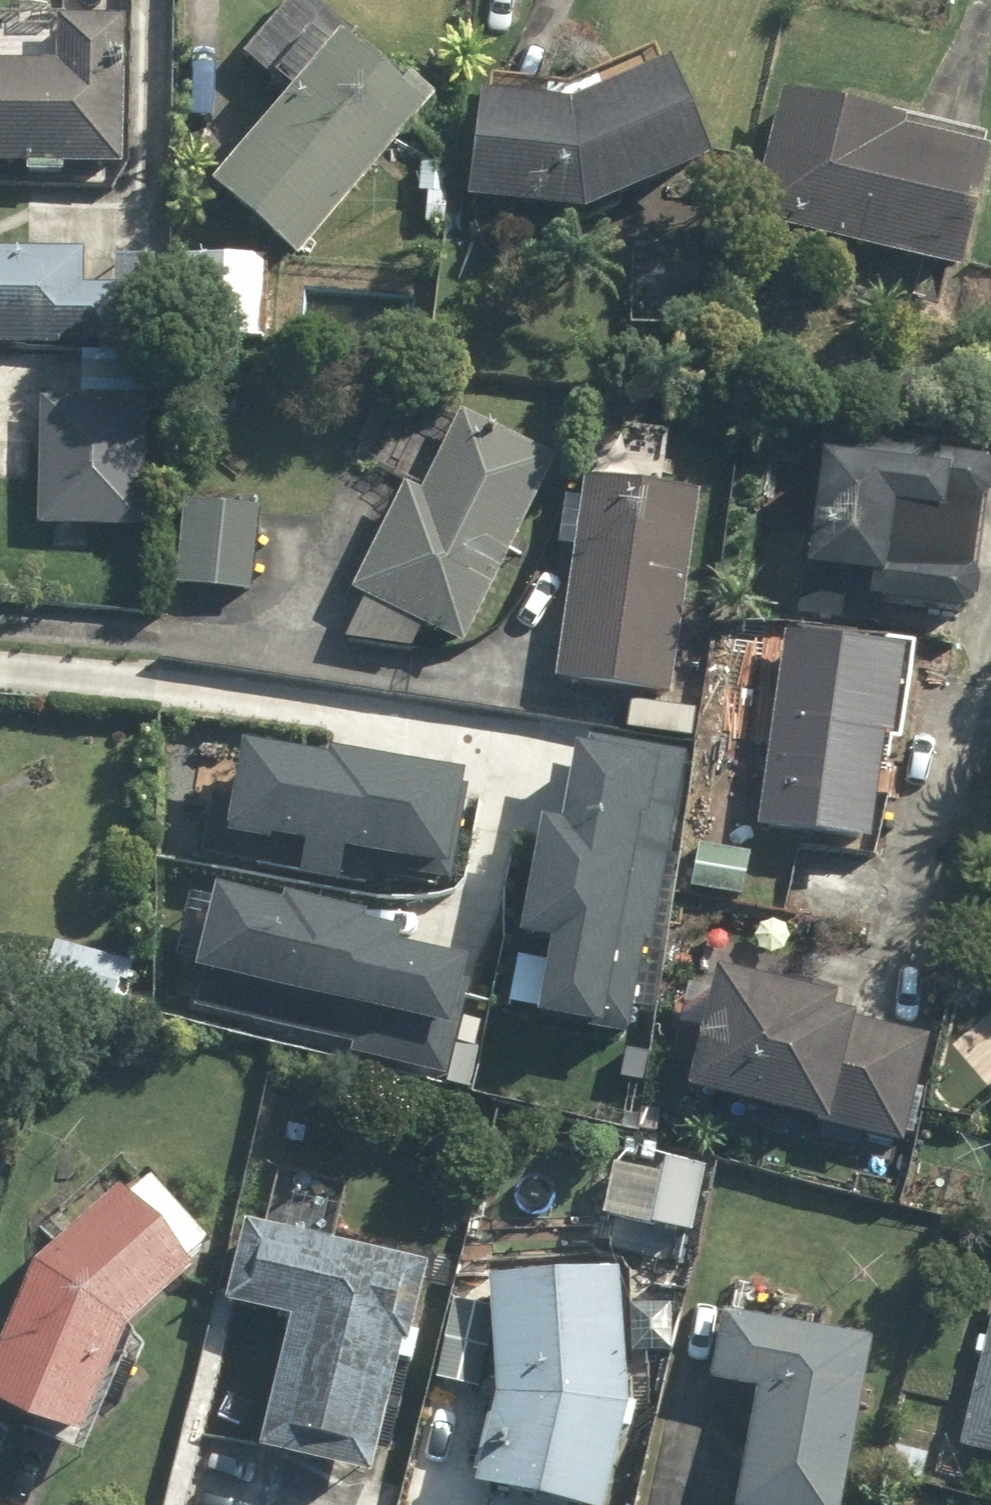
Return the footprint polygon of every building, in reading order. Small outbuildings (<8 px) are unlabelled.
[(337,58),(349,44),(302,0),(298,0),(237,65),(277,103),(195,191),(278,269),(418,118),(387,89),(379,97),(337,58)] [(111,177),(119,18),(0,12),(0,172),(111,177)] [(467,105),(451,206),(571,225),(699,166),(654,70),(550,118),(467,105)] [(843,121),(769,99),(734,219),(948,281),(987,143),(848,103),(843,121)] [(437,230),(443,174),(406,170),(401,226),(437,230)] [(108,208),(103,291),(76,290),(78,257),(0,253),(0,348),(148,356),(152,284),(165,284),(169,211),(108,208)] [(257,259),(177,260),(178,349),(258,348),(257,259)] [(360,651),(404,651),(415,627),(455,646),(541,464),(408,402),(375,471),(413,489),(404,507),(385,498),(341,592),(354,598),(334,639),(360,651)] [(140,413),(34,407),(27,525),(133,531),(140,413)] [(973,464),(813,443),(790,617),(876,629),(877,623),(951,633),(973,464)] [(688,495),(575,481),(549,682),(662,696),(688,495)] [(256,512),(175,505),(167,591),(249,598),(256,512)] [(910,652),(776,633),(747,837),(873,855),(882,790),(865,787),(871,744),(896,748),(910,652)] [(621,1042),(673,759),(551,737),(533,834),(508,830),(486,946),(512,951),(499,1020),(621,1042)] [(455,777),(215,753),(204,855),(445,879),(455,777)] [(746,858),(693,845),(680,901),(733,913),(746,858)] [(207,892),(170,994),(420,1084),(457,982),(385,956),(392,936),(280,896),(273,916),(207,892)] [(134,971),(45,945),(34,982),(124,1007),(134,971)] [(920,1038),(701,984),(671,1105),(890,1159),(920,1038)] [(331,1137),(343,1089),(298,1078),(286,1125),(331,1137)] [(697,1165),(616,1148),(597,1235),(678,1253),(697,1165)] [(70,1234),(22,1272),(0,1322),(0,1427),(65,1456),(121,1331),(175,1288),(164,1274),(192,1252),(117,1158),(51,1209),(70,1234)] [(352,1487),(379,1367),(402,1372),(425,1273),(235,1229),(216,1310),(278,1324),(246,1462),(352,1487)] [(605,1280),(476,1286),(481,1407),(458,1494),(500,1504),(588,1504),(611,1419),(605,1280)] [(984,1292),(946,1450),(990,1461),(990,1293),(984,1292)] [(715,1318),(704,1379),(745,1386),(724,1504),(832,1504),(861,1344),(715,1318)]
